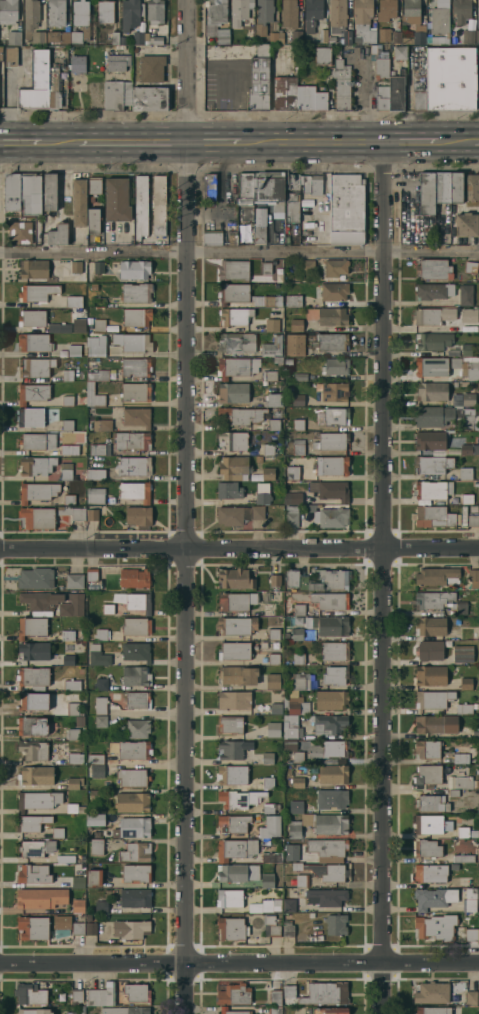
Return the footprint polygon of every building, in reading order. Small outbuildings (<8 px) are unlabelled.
[(15,24),(0,24),(0,0),(17,0),(17,20),(15,20),(15,24)] [(37,0),(39,0),(39,21),(37,21),(37,27),(33,27),(33,30),(24,29),(25,0),(37,0)] [(48,26),(48,0),(65,0),(65,26),(48,26)] [(73,25),(72,0),(80,0),(84,0),(89,0),(89,40),(82,40),(82,43),(71,44),(71,31),(82,31),(82,25),(73,25)] [(97,23),(97,0),(103,0),(108,0),(113,0),(113,23),(97,23)] [(122,0),(128,0),(140,0),(140,3),(144,3),(144,15),(140,15),(140,25),(135,25),(135,27),(129,27),(129,32),(122,32),(122,0)] [(147,20),(147,0),(164,0),(164,23),(156,23),(156,20),(147,20)] [(208,6),(208,0),(227,0),(227,23),(216,23),(216,24),(208,24),(208,20),(206,20),(206,14),(207,14),(207,6),(208,6)] [(231,27),(231,0),(253,0),(253,8),(248,8),(248,19),(247,19),(247,22),(241,22),(240,27),(231,27)] [(256,23),(257,0),(273,0),(272,6),(274,6),(274,12),(272,12),(272,22),(266,22),(266,36),(255,36),(255,23),(256,23)] [(282,27),(282,0),(296,0),(296,6),(297,6),(297,28),(288,28),(288,27),(282,27)] [(304,19),(304,0),(322,0),(322,19),(316,19),(316,26),(314,26),(314,33),(305,33),(305,19),(304,19)] [(329,26),(329,0),(346,0),(346,14),(347,14),(347,18),(346,18),(346,26),(343,26),(343,28),(338,28),(338,26),(329,26)] [(353,15),(353,0),(373,0),(372,16),(371,16),(371,18),(369,18),(369,24),(368,30),(376,30),(376,43),(368,43),(368,33),(355,33),(355,24),(354,24),(354,15),(353,15)] [(379,12),(379,0),(397,0),(397,18),(389,18),(389,21),(378,21),(378,12),(379,12)] [(404,14),(404,0),(420,0),(420,25),(416,25),(416,24),(402,24),(402,14),(404,14)] [(437,8),(437,0),(450,0),(450,34),(432,34),(432,8),(437,8)] [(453,13),(453,0),(471,0),(471,17),(468,17),(468,19),(466,19),(466,24),(456,24),(456,13),(453,13)] [(216,29),(229,28),(229,43),(217,44),(216,29)] [(327,29),(327,43),(319,43),(319,29),(327,29)] [(378,29),(390,29),(390,42),(378,41),(378,29)] [(302,31),(302,44),(291,44),(291,30),(302,31)] [(339,30),(352,30),(352,44),(339,44),(339,30)] [(467,30),(476,30),(475,43),(467,43),(467,30)] [(7,31),(21,31),(21,44),(12,44),(7,43),(7,31)] [(45,31),(45,44),(32,44),(32,31),(45,31)] [(71,44),(59,44),(59,42),(47,42),(47,31),(71,31),(71,44)] [(153,37),(153,36),(163,36),(163,44),(153,44),(153,43),(149,43),(149,44),(133,44),(133,31),(144,32),(149,32),(149,37),(153,37)] [(111,32),(119,32),(119,44),(111,44),(111,32)] [(284,32),(283,43),(269,43),(269,32),(284,32)] [(391,32),(401,32),(401,43),(391,43),(391,32)] [(414,44),(414,32),(425,32),(425,37),(426,37),(426,44),(414,44)] [(426,37),(449,36),(449,43),(426,44),(426,37)] [(247,109),(248,87),(251,87),(251,44),(269,44),(269,109),(247,109)] [(331,46),(331,65),(316,65),(316,46),(331,46)] [(407,56),(407,59),(394,59),(393,46),(406,46),(407,56)] [(4,47),(17,47),(17,66),(5,67),(4,47)] [(426,48),(426,47),(463,47),(475,47),(475,48),(476,48),(476,107),(475,107),(475,110),(427,110),(425,110),(425,48),(426,48)] [(16,108),(16,103),(17,103),(17,88),(31,88),(31,49),(49,49),(49,67),(49,107),(49,109),(16,108)] [(79,72),(79,74),(76,74),(76,72),(70,72),(71,54),(73,54),(73,56),(85,56),(85,72),(79,72)] [(131,55),(130,65),(126,65),(125,71),(107,71),(107,55),(131,55)] [(140,55),(165,55),(165,65),(163,65),(163,82),(140,82),(140,55)] [(334,66),(335,66),(334,58),(343,58),(343,64),(351,64),(351,78),(350,78),(350,110),(336,110),(335,79),(334,79),(334,76),(334,66)] [(375,77),(375,58),(389,58),(389,70),(389,77),(375,77)] [(61,107),(49,107),(49,67),(58,67),(58,91),(61,91),(61,107)] [(389,70),(395,70),(395,76),(399,76),(399,68),(405,68),(405,110),(389,110),(389,86),(389,77),(389,70)] [(296,75),(296,109),(274,109),(274,75),(296,75)] [(105,81),(131,81),(131,105),(123,105),(123,110),(113,110),(113,109),(105,109),(105,81)] [(413,110),(412,81),(425,81),(425,110),(413,110)] [(297,110),(297,85),(315,85),(316,91),(316,110),(297,110)] [(389,110),(377,110),(377,86),(389,86),(389,110)] [(132,87),(167,87),(167,110),(132,110),(132,87)] [(316,91),(328,91),(328,110),(316,110),(316,91)] [(5,215),(5,174),(7,173),(21,172),(21,199),(20,199),(20,215),(5,215)] [(41,172),(41,215),(23,214),(23,199),(21,199),(21,172),(41,172)] [(253,202),(253,197),(243,197),(243,198),(241,198),(241,197),(239,197),(239,172),(253,172),(253,177),(254,177),(254,202),(253,202)] [(254,177),(255,177),(255,172),(284,172),(284,211),(272,211),(272,204),(267,204),(267,202),(254,202),(254,177)] [(435,202),(435,215),(419,215),(419,172),(435,172),(435,202)] [(451,203),(435,202),(435,172),(451,172),(451,203)] [(463,172),(463,203),(451,203),(451,172),(463,172)] [(56,210),(44,210),(44,173),(56,173),(56,210)] [(215,200),(205,200),(205,173),(215,173),(215,200)] [(299,184),(299,188),(288,188),(288,173),(299,173),(299,175),(300,175),(300,184),(299,184)] [(300,175),(310,175),(310,174),(322,174),(322,194),(309,194),(309,192),(302,192),(302,184),(300,184),(300,175)] [(360,174),(360,178),(364,178),(363,231),(331,231),(331,174),(360,174)] [(478,199),(466,200),(466,197),(464,197),(464,194),(465,194),(465,174),(478,174),(478,184),(478,199)] [(147,235),(140,235),(140,240),(135,240),(135,175),(148,175),(147,235)] [(166,175),(165,235),(153,235),(153,175),(166,175)] [(96,194),(96,196),(94,196),(94,201),(88,201),(88,196),(93,196),(93,194),(88,194),(88,179),(88,177),(101,177),(101,194),(96,194)] [(105,221),(105,177),(119,177),(118,221),(105,221)] [(119,177),(128,177),(128,205),(131,205),(131,221),(118,221),(119,177)] [(86,226),(73,226),(73,179),(86,179),(86,226)] [(299,221),(285,221),(285,192),(296,192),(296,193),(299,193),(299,221)] [(240,219),(241,207),(243,207),(243,204),(253,204),(253,220),(240,219)] [(266,243),(254,243),(254,224),(255,224),(255,207),(266,207),(266,243)] [(99,233),(88,233),(88,208),(99,208),(99,233)] [(236,212),(237,244),(228,244),(228,230),(227,230),(227,212),(236,212)] [(478,236),(455,236),(455,214),(463,214),(463,212),(470,212),(470,214),(478,214),(478,236)] [(32,244),(11,243),(11,237),(8,237),(8,221),(32,221),(32,244)] [(58,223),(58,221),(63,221),(63,223),(68,223),(67,244),(57,244),(57,230),(57,223),(58,223)] [(203,244),(203,229),(222,229),(222,245),(205,244),(203,244)] [(57,244),(47,244),(47,230),(57,230),(57,244)] [(342,259),(342,258),(345,258),(345,260),(347,260),(347,273),(339,273),(339,277),(324,277),(324,259),(342,259)] [(314,273),(300,273),(300,259),(314,259),(314,273)] [(420,279),(420,273),(416,273),(416,265),(420,265),(420,259),(447,259),(447,265),(452,265),(452,273),(453,273),(453,279),(420,279)] [(463,278),(463,259),(453,259),(452,278),(463,278)] [(48,278),(20,278),(20,260),(48,260),(48,278)] [(248,280),(243,280),(243,279),(227,278),(227,280),(218,279),(218,268),(219,267),(220,266),(221,266),(221,260),(249,260),(248,280)] [(82,268),(85,268),(85,273),(71,273),(71,261),(82,261),(82,268)] [(104,261),(104,273),(94,273),(94,261),(104,261)] [(150,274),(152,274),(152,279),(120,279),(120,261),(150,261),(150,274)] [(464,272),(465,261),(478,262),(477,273),(464,272)] [(271,262),(271,273),(261,273),(261,262),(271,262)] [(122,303),(122,299),(120,299),(120,296),(122,296),(122,283),(131,283),(131,285),(139,285),(139,283),(147,283),(152,283),(152,284),(153,284),(153,290),(152,290),(152,292),(150,292),(150,297),(151,298),(151,302),(150,303),(122,303)] [(249,301),(226,301),(226,306),(220,306),(220,301),(219,300),(219,298),(219,296),(217,296),(217,291),(218,291),(218,289),(217,289),(217,285),(218,285),(218,283),(249,283),(249,301)] [(349,294),(346,294),(346,300),(321,300),(321,297),(315,297),(315,286),(321,286),(321,283),(348,283),(349,294)] [(61,293),(47,293),(47,303),(38,303),(38,301),(22,301),(22,297),(18,297),(18,292),(20,292),(20,286),(22,286),(22,284),(61,285),(61,293)] [(454,296),(446,296),(446,298),(430,298),(430,300),(419,300),(419,295),(416,295),(416,290),(415,290),(414,286),(415,286),(415,284),(454,284),(454,296)] [(472,305),(459,305),(459,284),(472,284),(472,305)] [(282,306),(263,306),(263,295),(264,295),(264,294),(282,294),(282,306)] [(301,306),(285,306),(285,294),(301,294),(301,306)] [(82,295),(83,307),(66,307),(66,295),(82,295)] [(345,308),(348,308),(348,313),(347,313),(348,325),(319,325),(318,307),(345,307),(345,308)] [(152,320),(149,320),(149,326),(123,326),(123,308),(152,308),(152,320)] [(253,316),(247,316),(247,324),(231,324),(231,326),(223,326),(223,319),(219,319),(219,315),(220,315),(220,314),(218,314),(218,309),(220,309),(220,308),(254,308),(253,316)] [(440,325),(415,325),(415,319),(412,319),(412,315),(415,315),(415,309),(440,308),(440,325)] [(477,322),(477,308),(460,309),(461,322),(477,322)] [(18,326),(18,315),(21,315),(21,311),(22,311),(22,310),(45,310),(45,322),(48,322),(48,323),(48,325),(45,325),(45,326),(36,326),(36,327),(31,327),(31,326),(18,326)] [(85,332),(85,319),(73,318),(72,331),(85,332)] [(278,331),(265,331),(265,318),(279,318),(278,331)] [(105,332),(88,331),(88,328),(94,328),(94,319),(105,319),(105,332)] [(302,330),(291,330),(290,319),(302,319),(302,330)] [(48,332),(48,325),(48,323),(71,323),(71,332),(48,332)] [(219,332),(242,333),(242,332),(255,332),(255,351),(217,351),(217,343),(219,343),(219,339),(217,339),(217,338),(216,337),(217,336),(217,335),(219,334),(219,332)] [(281,355),(273,355),(273,356),(261,356),(261,343),(273,343),(273,333),(281,333),(281,355)] [(347,344),(345,344),(345,350),(318,350),(318,341),(315,341),(315,333),(347,334),(347,344)] [(416,339),(419,339),(419,333),(453,333),(453,343),(450,343),(450,347),(442,347),(442,350),(416,350),(416,339)] [(49,342),(51,342),(51,343),(53,343),(53,350),(51,350),(51,351),(18,351),(18,342),(18,341),(17,341),(17,336),(19,336),(19,334),(49,334),(49,342)] [(149,342),(152,342),(152,351),(123,351),(123,345),(119,345),(119,344),(112,344),(112,334),(149,334),(149,342)] [(88,356),(88,337),(98,337),(98,335),(105,335),(105,337),(107,337),(107,345),(105,345),(105,356),(88,356)] [(85,356),(68,356),(69,345),(80,345),(81,342),(85,342),(85,356)] [(462,344),(473,344),(473,356),(462,356),(462,344)] [(473,356),(478,356),(478,380),(468,380),(468,375),(462,375),(462,368),(467,368),(467,363),(462,363),(462,356),(473,356)] [(146,376),(133,376),(133,373),(129,373),(129,376),(122,376),(122,358),(146,358),(146,357),(150,357),(150,365),(151,365),(151,371),(149,371),(150,372),(150,375),(149,376),(146,376)] [(260,366),(257,366),(257,372),(251,372),(251,375),(227,375),(227,380),(220,380),(220,376),(217,376),(217,369),(218,369),(218,357),(223,357),(223,358),(260,358),(260,366)] [(416,376),(416,371),(417,371),(417,366),(416,366),(415,357),(448,357),(448,376),(416,376)] [(56,367),(49,367),(48,377),(22,377),(22,358),(56,359),(56,367)] [(344,358),(344,359),(348,359),(348,367),(347,367),(348,368),(349,368),(349,372),(348,372),(348,373),(347,375),(346,374),(324,374),(324,373),(321,373),(321,366),(325,366),(325,358),(344,358)] [(73,381),(63,381),(63,370),(73,370),(73,381)] [(86,381),(86,372),(98,372),(98,370),(109,370),(108,381),(94,381),(86,381)] [(276,380),(262,380),(262,370),(276,370),(276,380)] [(49,398),(46,398),(46,400),(26,400),(26,406),(19,406),(19,381),(20,381),(20,385),(49,385),(49,398)] [(94,381),(94,395),(106,395),(106,404),(105,404),(105,406),(87,405),(86,405),(86,381),(94,381)] [(122,396),(120,396),(120,393),(122,393),(122,383),(147,383),(147,382),(151,382),(151,384),(152,384),(152,389),(151,389),(151,396),(152,396),(152,400),(151,400),(151,401),(122,401),(122,396)] [(218,402),(218,383),(248,383),(248,393),(249,393),(249,395),(248,395),(248,402),(218,402)] [(321,401),(321,390),(315,390),(315,383),(347,383),(347,391),(349,391),(349,395),(347,395),(347,401),(321,401)] [(447,383),(447,400),(432,400),(432,402),(429,402),(429,400),(428,400),(428,401),(424,401),(424,400),(423,400),(423,402),(421,402),(421,400),(415,400),(415,395),(417,395),(417,391),(416,391),(416,385),(417,385),(417,383),(447,383)] [(281,405),(268,406),(267,393),(281,393),(281,405)] [(475,405),(463,405),(463,393),(475,394),(475,405)] [(303,394),(303,405),(292,405),(292,394),(303,394)] [(73,405),(62,405),(62,396),(73,396),(73,405)] [(475,419),(478,420),(478,429),(463,429),(463,420),(446,420),(446,425),(442,425),(442,426),(416,426),(416,421),(415,421),(415,406),(442,406),(442,407),(456,407),(456,405),(462,405),(462,409),(475,409),(475,419)] [(267,412),(262,412),(262,419),(257,422),(251,422),(251,420),(249,420),(249,424),(227,424),(227,427),(222,427),(222,416),(217,416),(217,407),(218,406),(218,407),(230,407),(230,408),(267,408),(267,412)] [(43,426),(23,426),(23,427),(19,427),(18,425),(18,420),(17,420),(17,415),(18,415),(18,414),(16,414),(16,409),(18,409),(18,407),(24,407),(24,408),(43,408),(43,426)] [(149,430),(145,430),(145,425),(123,425),(123,408),(149,408),(149,430)] [(349,424),(337,424),(330,423),(330,425),(325,425),(325,420),(324,420),(324,408),(349,408),(349,424)] [(73,430),(62,430),(62,419),(73,420),(73,430)] [(279,430),(268,430),(268,419),(279,419),(279,430)] [(304,430),(293,430),(292,419),(303,419),(304,430)] [(112,430),(93,430),(93,420),(112,420),(112,430)] [(116,437),(112,437),(112,432),(150,432),(150,434),(151,434),(151,438),(150,438),(150,439),(151,439),(151,450),(138,450),(138,448),(133,448),(133,451),(130,451),(130,448),(116,448),(116,437)] [(222,450),(221,448),(221,446),(218,446),(218,435),(223,435),(223,432),(246,432),(246,433),(247,434),(247,436),(247,437),(247,445),(248,445),(248,448),(247,450),(222,450)] [(416,450),(416,432),(445,432),(445,433),(449,433),(449,439),(445,439),(445,450),(416,450)] [(56,448),(45,449),(22,449),(22,444),(19,444),(19,439),(22,439),(22,433),(56,433),(56,448)] [(349,442),(345,442),(345,450),(319,450),(319,448),(311,448),(311,442),(319,442),(319,433),(349,433),(349,442)] [(304,454),(293,455),(292,439),(304,439),(304,454)] [(273,454),(262,454),(262,443),(273,444),(273,454)] [(110,455),(89,455),(89,444),(110,444),(110,455)] [(472,454),(460,454),(460,444),(472,444),(472,454)] [(70,455),(61,454),(61,445),(71,445),(70,455)] [(248,465),(252,465),(252,472),(247,472),(247,474),(219,474),(219,463),(221,463),(221,456),(248,456),(248,465)] [(316,457),(342,457),(342,456),(347,456),(348,457),(348,458),(350,458),(350,463),(348,463),(348,465),(347,465),(347,470),(348,471),(348,474),(347,476),(342,476),(342,475),(316,475),(316,457)] [(441,473),(441,475),(439,475),(439,474),(433,474),(433,475),(432,475),(432,474),(430,474),(430,475),(428,475),(428,474),(419,474),(419,467),(416,467),(416,464),(414,464),(414,458),(416,458),(416,456),(445,456),(445,457),(454,457),(454,468),(445,468),(445,473),(441,473)] [(57,465),(51,465),(51,472),(47,472),(47,475),(40,475),(40,473),(36,473),(36,476),(21,476),(20,474),(19,472),(20,471),(21,465),(19,465),(20,457),(57,457),(57,465)] [(150,464),(152,464),(152,474),(150,474),(150,475),(118,476),(117,463),(119,463),(119,457),(150,457),(150,464)] [(72,480),(60,480),(60,463),(72,463),(72,480)] [(299,479),(284,479),(284,466),(299,466),(299,479)] [(274,467),(274,479),(262,479),(262,467),(274,467)] [(472,479),(460,479),(460,467),(472,467),(472,479)] [(105,480),(87,480),(87,469),(105,469),(105,480)] [(60,492),(56,492),(56,496),(50,496),(50,500),(27,499),(27,505),(20,505),(20,480),(22,480),(22,483),(60,484),(60,492)] [(340,504),(340,498),(318,498),(318,481),(346,481),(346,483),(348,483),(348,487),(346,487),(346,488),(348,488),(348,504),(340,504)] [(453,494),(446,494),(446,499),(430,499),(430,504),(418,504),(418,500),(417,500),(415,498),(415,496),(413,496),(413,487),(414,487),(414,483),(416,483),(416,481),(429,481),(429,482),(436,482),(436,481),(446,481),(446,482),(453,481),(453,494)] [(151,485),(151,489),(149,490),(149,504),(142,504),(142,498),(120,499),(119,482),(149,482),(151,485)] [(237,487),(241,487),(241,488),(244,488),(244,491),(242,491),(242,497),(232,497),(232,498),(217,498),(217,482),(237,482),(237,487)] [(268,496),(271,496),(271,500),(269,500),(269,504),(256,504),(256,486),(268,486),(268,496)] [(105,494),(104,494),(104,504),(87,504),(87,488),(105,488),(105,494)] [(290,503),(290,492),(301,492),(301,503),(290,503)] [(473,503),(462,503),(462,494),(473,494),(473,503)] [(75,504),(64,504),(64,495),(75,495),(75,504)] [(264,519),(252,519),(252,524),(222,525),(222,523),(217,523),(217,507),(250,507),(250,506),(264,505),(264,519)] [(298,527),(287,527),(287,512),(286,512),(285,505),(297,505),(298,527)] [(85,520),(72,520),(71,515),(57,515),(57,506),(71,506),(71,508),(85,508),(85,520)] [(446,506),(446,513),(455,513),(455,514),(460,514),(460,524),(456,524),(456,526),(453,526),(453,527),(449,527),(449,526),(444,526),(444,527),(439,527),(439,526),(431,526),(431,527),(426,527),(426,528),(423,528),(423,527),(415,527),(415,524),(414,524),(414,521),(415,521),(415,520),(411,520),(411,513),(416,513),(416,512),(415,512),(415,509),(416,509),(416,506),(446,506)] [(151,507),(151,511),(153,511),(153,515),(151,515),(151,519),(153,519),(153,524),(151,524),(151,527),(148,527),(148,525),(147,525),(147,527),(144,527),(144,525),(137,525),(137,524),(126,523),(126,507),(151,507)] [(348,517),(347,517),(347,524),(343,524),(343,527),(318,527),(319,508),(336,508),(336,507),(341,507),(341,508),(348,508),(348,517)] [(54,528),(25,528),(25,516),(20,516),(20,508),(54,508),(54,528)] [(98,520),(87,520),(87,509),(98,509),(98,520)] [(311,520),(306,517),(309,509),(315,512),(311,520)] [(478,526),(468,526),(468,515),(478,515),(478,526)] [(218,569),(237,569),(237,567),(242,567),(242,569),(248,569),(248,578),(255,578),(255,588),(221,588),(221,581),(219,581),(218,580),(218,577),(218,569)] [(18,576),(20,576),(20,569),(32,570),(32,568),(50,568),(50,569),(53,569),(53,588),(39,588),(38,589),(35,589),(34,588),(18,588),(18,576)] [(87,568),(97,568),(97,574),(100,574),(100,576),(97,576),(97,581),(100,581),(100,591),(87,591),(87,568)] [(459,583),(445,583),(445,585),(415,585),(415,573),(420,573),(420,568),(459,568),(459,583)] [(137,569),(137,571),(144,571),(143,569),(149,569),(149,588),(136,588),(136,587),(121,587),(120,584),(119,584),(119,580),(120,580),(120,569),(137,569)] [(325,569),(325,570),(330,570),(336,570),(348,570),(348,589),(326,589),(327,583),(322,583),(322,582),(321,582),(321,579),(319,579),(319,569),(325,569)] [(478,588),(471,588),(471,580),(468,581),(468,569),(478,569),(478,588)] [(287,570),(299,570),(299,575),(308,575),(308,583),(322,583),(322,590),(298,590),(298,587),(286,587),(287,570)] [(66,574),(83,574),(83,588),(66,588),(66,574)] [(270,575),(280,575),(280,585),(270,585),(270,575)] [(257,593),(257,592),(269,592),(269,602),(257,602),(257,604),(248,604),(248,610),(221,610),(221,605),(218,605),(218,603),(219,603),(219,593),(257,593)] [(455,592),(455,599),(451,599),(451,603),(445,603),(446,606),(442,606),(442,608),(432,608),(432,610),(426,610),(426,609),(415,609),(415,603),(412,603),(412,600),(415,600),(415,598),(414,598),(414,594),(415,594),(415,592),(455,592)] [(53,593),(53,594),(64,594),(64,602),(57,602),(57,604),(54,604),(54,607),(52,607),(52,616),(32,616),(32,611),(29,611),(29,603),(27,603),(27,602),(18,602),(18,593),(53,593)] [(58,603),(70,603),(70,599),(66,599),(66,593),(83,593),(83,616),(58,616),(58,603)] [(149,594),(149,601),(151,601),(151,615),(144,615),(144,610),(126,610),(126,603),(112,602),(113,593),(149,594)] [(310,593),(345,593),(349,593),(349,595),(350,595),(350,599),(349,599),(349,609),(345,609),(319,609),(319,602),(310,602),(310,593)] [(466,614),(455,614),(455,601),(466,601),(466,614)] [(103,604),(113,604),(113,614),(103,614),(103,604)] [(264,604),(275,604),(275,615),(264,615),(264,604)] [(294,604),(304,604),(304,615),(294,615),(294,604)] [(218,616),(221,616),(221,618),(251,618),(251,617),(258,617),(258,629),(253,629),(253,632),(250,632),(250,635),(222,635),(222,628),(218,628),(218,616)] [(348,617),(348,636),(318,636),(318,627),(305,627),(305,617),(348,617)] [(445,630),(447,630),(447,633),(445,633),(445,635),(415,635),(415,628),(414,628),(414,624),(418,624),(418,617),(445,617),(445,630)] [(46,618),(46,635),(24,635),(24,640),(18,640),(19,618),(46,618)] [(146,618),(147,619),(151,619),(151,634),(147,634),(147,635),(122,635),(122,625),(124,625),(124,618),(146,618)] [(303,628),(303,640),(292,640),(291,628),(303,628)] [(94,634),(96,635),(96,629),(107,629),(107,640),(94,640),(94,634)] [(269,629),(279,629),(279,639),(269,639),(269,629)] [(61,631),(83,630),(83,640),(61,640),(61,631)] [(442,659),(427,659),(427,661),(419,661),(419,659),(418,659),(418,654),(415,654),(415,647),(418,647),(418,642),(420,642),(420,641),(442,641),(442,659)] [(218,649),(222,649),(222,647),(219,647),(219,643),(223,644),(223,642),(250,643),(250,660),(218,659),(218,649)] [(321,642),(348,642),(348,661),(321,660),(321,642)] [(49,643),(49,660),(23,660),(22,652),(19,652),(18,643),(49,643)] [(122,643),(149,643),(149,645),(150,646),(150,649),(149,649),(149,652),(150,652),(150,664),(146,664),(146,659),(122,660),(122,643)] [(99,644),(99,651),(101,651),(101,654),(111,654),(111,665),(90,665),(90,644),(99,644)] [(472,662),(453,662),(453,645),(472,645),(472,662)] [(269,654),(280,654),(280,665),(269,665),(269,654)] [(293,654),(304,654),(304,665),(293,665),(293,654)] [(63,655),(74,655),(74,665),(63,665),(63,655)] [(122,667),(148,666),(148,674),(151,674),(151,685),(122,685),(122,667)] [(243,666),(243,668),(258,668),(258,675),(256,675),(256,685),(237,685),(237,683),(222,683),(222,678),(218,678),(218,674),(219,674),(219,666),(243,666)] [(446,685),(416,685),(416,666),(446,666),(446,685)] [(15,679),(15,674),(17,674),(17,673),(16,673),(16,669),(18,669),(18,667),(22,667),(31,667),(31,668),(38,668),(48,667),(49,685),(44,685),(44,690),(31,690),(31,685),(19,686),(17,684),(17,681),(19,679),(15,679)] [(348,667),(348,678),(345,678),(345,685),(336,685),(336,683),(323,683),(323,674),(326,674),(326,667),(348,667)] [(266,674),(280,674),(280,689),(266,689),(266,674)] [(289,689),(289,688),(291,688),(291,679),(293,679),(293,674),(309,674),(309,689),(305,689),(298,689),(289,689)] [(472,689),(460,689),(460,678),(472,677),(472,689)] [(64,680),(70,680),(70,678),(73,678),(73,681),(80,681),(80,690),(64,690),(64,680)] [(94,683),(96,683),(96,678),(107,678),(107,690),(94,690),(94,683)] [(298,689),(298,697),(303,697),(303,702),(309,702),(309,714),(289,714),(289,713),(286,713),(286,709),(284,709),(284,696),(289,696),(289,689),(298,689)] [(348,691),(348,695),(349,695),(349,700),(347,700),(347,703),(348,703),(348,707),(345,706),(345,710),(316,709),(316,691),(348,691)] [(456,699),(453,699),(453,701),(446,700),(445,708),(416,708),(416,691),(456,691),(456,699)] [(18,710),(18,706),(21,706),(20,696),(17,697),(17,693),(47,692),(48,709),(18,710)] [(126,693),(148,692),(148,694),(150,694),(150,710),(147,710),(147,708),(131,708),(131,709),(126,709),(126,693)] [(218,692),(250,692),(250,709),(218,709),(218,692)] [(268,698),(269,698),(269,692),(281,692),(281,701),(268,701),(268,698)] [(106,714),(95,714),(95,708),(94,708),(94,705),(95,705),(95,697),(106,697),(106,714)] [(457,714),(456,704),(463,704),(463,701),(465,701),(466,704),(472,704),(473,713),(457,714)] [(56,715),(56,702),(78,702),(78,714),(67,715),(56,715)] [(271,703),(282,703),(282,714),(271,714),(271,703)] [(75,715),(84,715),(84,725),(76,725),(75,715)] [(95,716),(106,715),(107,726),(95,727),(95,716)] [(243,716),(243,722),(245,722),(245,724),(243,724),(243,734),(237,734),(237,733),(217,733),(217,727),(219,727),(219,716),(243,716)] [(314,716),(348,716),(348,725),(344,725),(344,729),(340,729),(340,734),(314,734),(314,716)] [(458,733),(416,733),(416,716),(458,716),(458,733)] [(18,723),(16,723),(16,718),(18,718),(18,717),(44,717),(44,718),(46,718),(46,725),(47,725),(47,733),(45,733),(45,735),(18,735),(18,723)] [(150,720),(149,733),(147,732),(147,738),(126,737),(127,720),(150,720)] [(267,722),(280,722),(280,737),(267,737),(267,722)] [(284,727),(302,728),(302,737),(298,737),(298,738),(287,738),(287,739),(284,739),(284,727)] [(68,729),(79,729),(79,739),(68,739),(68,729)] [(283,750),(283,739),(297,739),(297,750),(283,750)] [(18,741),(37,741),(37,742),(47,743),(47,761),(24,760),(24,753),(23,752),(22,751),(18,751),(18,741)] [(118,752),(109,752),(109,742),(119,742),(136,742),(136,741),(149,741),(149,742),(151,742),(151,747),(149,747),(149,749),(152,749),(151,755),(149,755),(149,760),(118,759),(118,752)] [(219,754),(217,754),(217,748),(218,748),(218,741),(254,741),(254,749),(242,749),(242,759),(219,759),(219,754)] [(349,741),(349,748),(346,748),(346,752),(347,752),(347,758),(344,757),(344,756),(328,756),(328,758),(309,758),(309,747),(311,747),(311,745),(320,745),(320,744),(323,744),(323,741),(349,741)] [(440,758),(418,758),(418,753),(415,753),(415,741),(439,741),(440,758)] [(469,756),(477,756),(477,763),(454,763),(453,745),(469,745),(469,756)] [(292,752),(303,752),(303,763),(292,763),(292,752)] [(68,753),(83,753),(83,764),(68,764),(68,753)] [(262,753),(273,753),(273,764),(262,763),(262,753)] [(87,755),(112,754),(112,764),(104,764),(91,764),(87,764),(87,755)] [(104,764),(104,777),(91,777),(91,764),(104,764)] [(217,783),(217,780),(216,780),(216,773),(218,773),(218,765),(225,765),(225,766),(247,766),(247,784),(219,784),(217,783)] [(319,765),(348,765),(348,783),(319,783),(319,765)] [(415,784),(415,783),(414,783),(414,777),(415,777),(415,773),(417,773),(417,766),(419,766),(419,765),(441,765),(441,784),(415,784)] [(53,767),(53,784),(21,784),(21,779),(17,779),(17,774),(21,774),(21,766),(53,767)] [(145,770),(145,776),(150,776),(150,780),(146,780),(146,786),(121,786),(121,778),(117,778),(117,772),(120,770),(145,770)] [(472,789),(465,789),(465,787),(454,787),(454,776),(472,776),(472,779),(478,779),(478,789),(472,789)] [(292,777),(305,778),(304,788),(292,788),(292,777)] [(67,778),(83,778),(83,785),(79,785),(79,789),(67,788),(67,778)] [(263,778),(274,778),(273,788),(263,788),(263,778)] [(62,803),(54,803),(54,806),(52,806),(52,808),(24,808),(24,813),(18,813),(18,789),(19,789),(19,792),(23,792),(23,793),(62,793),(62,803)] [(102,800),(90,800),(90,790),(101,790),(102,800)] [(267,796),(259,797),(259,802),(257,802),(257,804),(247,804),(247,809),(225,809),(223,807),(223,805),(224,803),(224,801),(217,801),(217,790),(236,790),(236,793),(247,793),(247,792),(267,792),(267,796)] [(348,804),(344,804),(344,808),(318,808),(318,791),(348,791),(348,804)] [(116,812),(116,808),(114,808),(114,804),(116,804),(116,793),(149,793),(149,794),(150,794),(150,797),(149,797),(149,806),(151,806),(151,809),(149,809),(149,812),(116,812)] [(450,811),(419,811),(419,807),(415,807),(415,799),(419,799),(419,795),(445,795),(445,803),(450,803),(450,811)] [(302,813),(291,813),(291,802),(302,802),(302,813)] [(66,813),(66,803),(77,803),(77,806),(85,806),(85,813),(66,813)] [(263,813),(263,803),(274,803),(274,804),(279,804),(279,809),(274,809),(274,813),(263,813)] [(104,825),(87,825),(86,814),(104,814),(104,825)] [(260,822),(247,822),(246,832),(228,832),(228,825),(222,825),(222,826),(217,826),(217,816),(251,816),(251,814),(260,814),(260,822)] [(315,825),(301,825),(301,814),(315,814),(315,815),(347,814),(348,817),(349,817),(349,821),(348,821),(348,830),(349,830),(349,833),(348,833),(348,838),(315,838),(315,825)] [(52,823),(39,822),(39,832),(16,832),(16,825),(17,825),(17,815),(21,815),(21,816),(52,816),(52,823)] [(280,836),(270,836),(270,838),(259,838),(259,827),(265,827),(265,815),(280,815),(280,836)] [(425,834),(425,835),(415,835),(415,829),(414,829),(414,815),(443,815),(443,834),(425,834)] [(150,837),(120,837),(120,836),(112,836),(112,830),(119,830),(119,818),(149,818),(150,837)] [(300,838),(288,838),(288,821),(300,821),(300,838)] [(62,838),(52,838),(52,827),(62,828),(62,838)] [(469,837),(458,837),(458,827),(469,827),(469,837)] [(348,838),(348,841),(349,841),(349,845),(348,845),(348,850),(348,857),(342,857),(342,862),(318,862),(318,858),(306,858),(306,840),(315,840),(315,838),(348,838)] [(102,855),(90,855),(90,839),(103,839),(102,855)] [(435,857),(435,860),(431,860),(431,857),(415,857),(415,856),(413,856),(414,851),(415,851),(415,850),(413,850),(413,841),(415,841),(415,839),(419,839),(419,840),(427,840),(427,841),(436,841),(436,846),(442,846),(442,857),(435,857)] [(55,850),(53,850),(53,852),(43,852),(43,857),(21,857),(21,852),(18,852),(18,846),(21,846),(21,841),(43,841),(43,840),(55,840),(55,850)] [(253,854),(251,854),(251,857),(228,857),(228,862),(218,862),(218,857),(217,857),(217,851),(218,851),(218,849),(217,849),(217,842),(218,842),(218,840),(248,840),(248,842),(257,842),(257,853),(253,854)] [(118,851),(126,851),(126,843),(133,843),(133,841),(136,841),(136,843),(151,843),(151,854),(150,854),(150,855),(152,855),(152,861),(150,861),(150,862),(137,862),(118,862),(118,851)] [(298,844),(285,844),(285,860),(297,860),(298,844)] [(302,862),(291,862),(291,851),(302,851),(302,862)] [(282,862),(262,862),(262,852),(282,852),(282,862)] [(73,862),(57,863),(57,855),(73,855),(73,862)] [(302,869),(302,870),(292,870),(293,862),(302,862),(302,864),(344,865),(345,865),(345,868),(344,868),(344,869),(348,869),(348,877),(344,877),(344,881),(321,881),(321,877),(318,877),(310,869),(302,869)] [(17,882),(17,881),(16,881),(16,876),(17,876),(17,871),(21,871),(21,870),(19,870),(19,866),(21,866),(21,864),(30,864),(30,865),(48,865),(48,875),(51,875),(51,882),(17,882)] [(259,865),(259,879),(247,879),(247,882),(239,882),(239,883),(236,883),(236,882),(218,881),(218,871),(217,871),(217,864),(259,865)] [(448,874),(447,874),(447,882),(420,882),(420,877),(416,877),(416,864),(448,865),(448,874)] [(150,882),(122,882),(122,865),(150,865),(150,882)] [(101,885),(94,885),(94,887),(87,887),(87,870),(101,870),(101,885)] [(273,887),(261,887),(261,873),(273,873),(273,887)] [(308,887),(296,887),(296,875),(308,875),(308,887)] [(84,887),(72,887),(72,876),(84,876),(84,887)] [(476,911),(463,911),(463,899),(466,899),(466,888),(477,888),(476,911)] [(67,904),(54,904),(54,908),(17,908),(17,889),(67,889),(67,904)] [(150,891),(152,891),(152,895),(150,895),(150,907),(120,907),(120,889),(150,889),(150,891)] [(347,900),(343,900),(343,901),(340,901),(340,906),(312,906),(312,903),(307,903),(307,894),(305,894),(305,890),(347,889),(347,900)] [(458,902),(447,902),(447,907),(427,907),(427,911),(418,911),(418,898),(415,898),(415,889),(427,889),(427,890),(436,890),(436,889),(458,889),(458,902)] [(243,907),(219,907),(219,906),(216,906),(216,900),(217,900),(217,890),(242,890),(243,907)] [(84,912),(72,912),(72,899),(84,899),(84,912)] [(295,911),(283,912),(283,899),(295,899),(295,911)] [(281,911),(273,911),(273,912),(248,912),(248,903),(262,903),(262,900),(273,900),(273,905),(281,905),(281,911)] [(94,901),(107,901),(106,912),(94,912),(94,901)] [(453,942),(442,942),(442,939),(434,939),(434,935),(427,935),(428,938),(415,938),(415,917),(423,917),(423,919),(430,919),(430,916),(444,916),(444,915),(456,914),(457,924),(453,924),(453,942)] [(52,929),(53,915),(70,915),(70,929),(52,929)] [(275,919),(281,918),(281,923),(275,923),(275,924),(263,924),(263,915),(275,915),(275,919)] [(347,921),(345,922),(345,926),(347,926),(347,928),(348,929),(348,932),(346,933),(346,935),(326,935),(326,922),(324,922),(324,918),(327,918),(327,915),(347,915),(347,921)] [(47,939),(19,939),(19,933),(23,933),(23,929),(16,929),(16,916),(47,916),(47,939)] [(243,924),(245,925),(245,926),(249,926),(249,935),(245,935),(245,939),(236,939),(236,940),(220,940),(220,928),(218,928),(218,918),(244,918),(243,924)] [(294,936),(283,936),(283,920),(291,920),(291,925),(294,925),(294,936)] [(130,938),(130,940),(125,940),(125,939),(120,939),(120,933),(122,933),(122,922),(141,921),(150,921),(150,931),(144,931),(144,932),(142,932),(142,938),(130,938)] [(83,934),(71,934),(71,922),(83,922),(83,934)] [(95,934),(85,934),(85,922),(95,922),(95,934)] [(264,936),(264,925),(280,925),(280,936),(264,936)] [(478,941),(467,941),(467,927),(478,927),(478,941)] [(114,1005),(86,1005),(86,990),(105,990),(105,981),(114,981),(114,1005)] [(429,983),(429,981),(433,981),(433,983),(448,983),(448,992),(458,993),(458,1002),(413,1002),(413,993),(419,993),(419,983),(429,983)] [(230,1003),(230,1004),(217,1004),(217,1001),(215,1001),(215,997),(217,997),(217,990),(225,990),(225,989),(224,989),(224,986),(225,986),(225,985),(233,985),(233,984),(238,984),(238,982),(245,982),(245,987),(251,987),(251,991),(250,991),(250,1003),(230,1003)] [(335,982),(347,982),(347,997),(348,998),(348,1002),(347,1003),(345,1004),(345,1003),(339,1003),(337,1003),(337,1004),(335,1004),(335,1003),(320,1003),(320,1004),(318,1004),(318,1003),(297,1003),(297,999),(299,997),(309,997),(309,990),(307,990),(307,982),(335,982)] [(17,1004),(17,995),(14,995),(14,990),(17,990),(17,983),(36,983),(36,990),(47,989),(47,1004),(17,1004)] [(150,1001),(127,1001),(127,994),(123,994),(123,984),(147,984),(147,989),(150,989),(150,1001)] [(298,995),(295,995),(295,997),(283,997),(283,985),(298,984),(298,995)] [(83,989),(83,1002),(77,1002),(77,1003),(74,1003),(74,1001),(71,1001),(71,989),(83,989)] [(281,1005),(270,1005),(270,990),(281,990),(281,1005)] [(466,991),(476,991),(476,1005),(470,1005),(470,1003),(466,1003),(466,991)] [(251,1010),(251,1013),(221,1013),(221,1005),(227,1005),(227,1010),(251,1010)] [(53,1012),(53,1013),(18,1013),(18,1006),(19,1006),(19,1009),(50,1009),(50,1012),(53,1012)] [(149,1007),(101,1006),(101,1013),(149,1013),(149,1007)] [(281,1006),(281,1013),(268,1013),(269,1006),(281,1006)]
